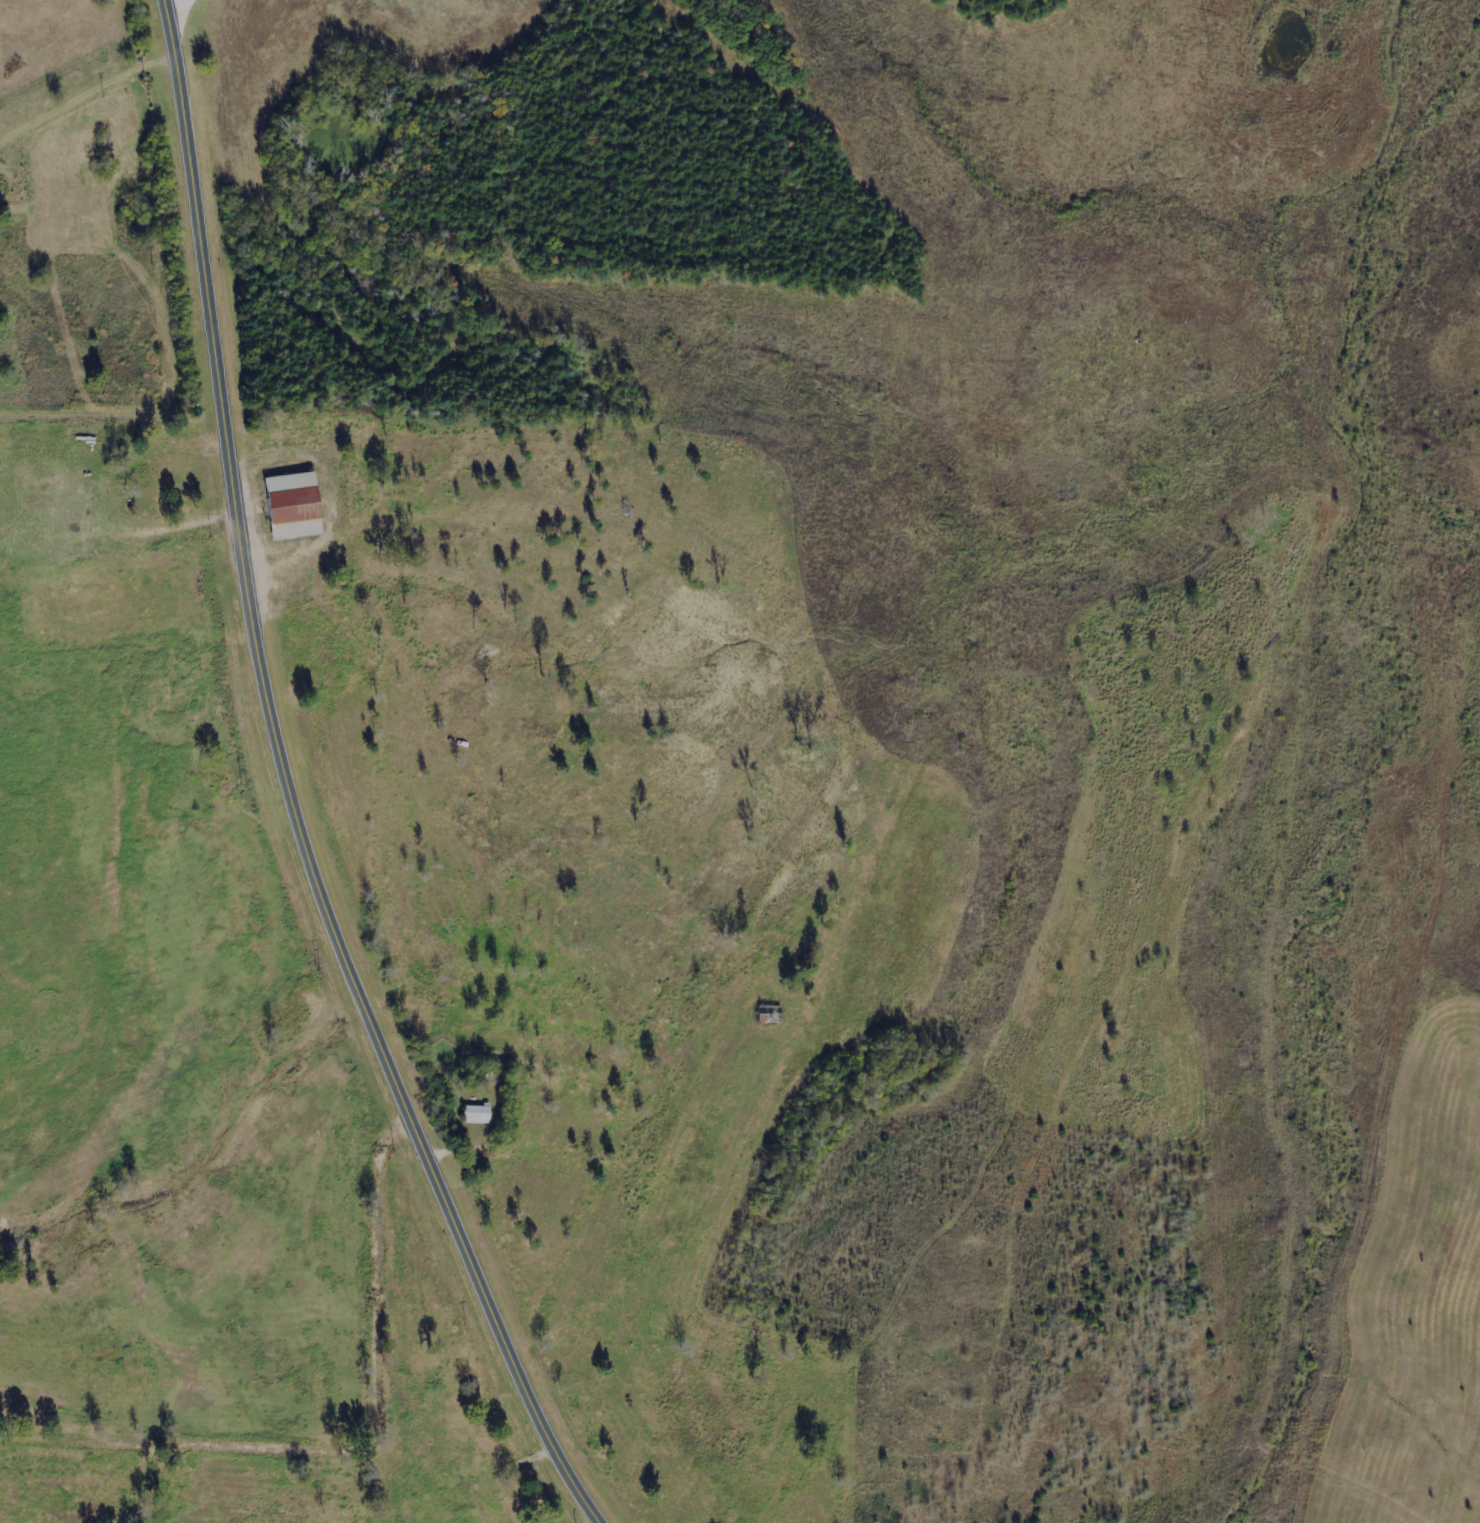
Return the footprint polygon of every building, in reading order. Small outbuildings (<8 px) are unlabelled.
[(264,478),(270,539),(318,535),(312,473),(264,478)] [(463,1124),(489,1124),(489,1106),(463,1106),(463,1124)]
